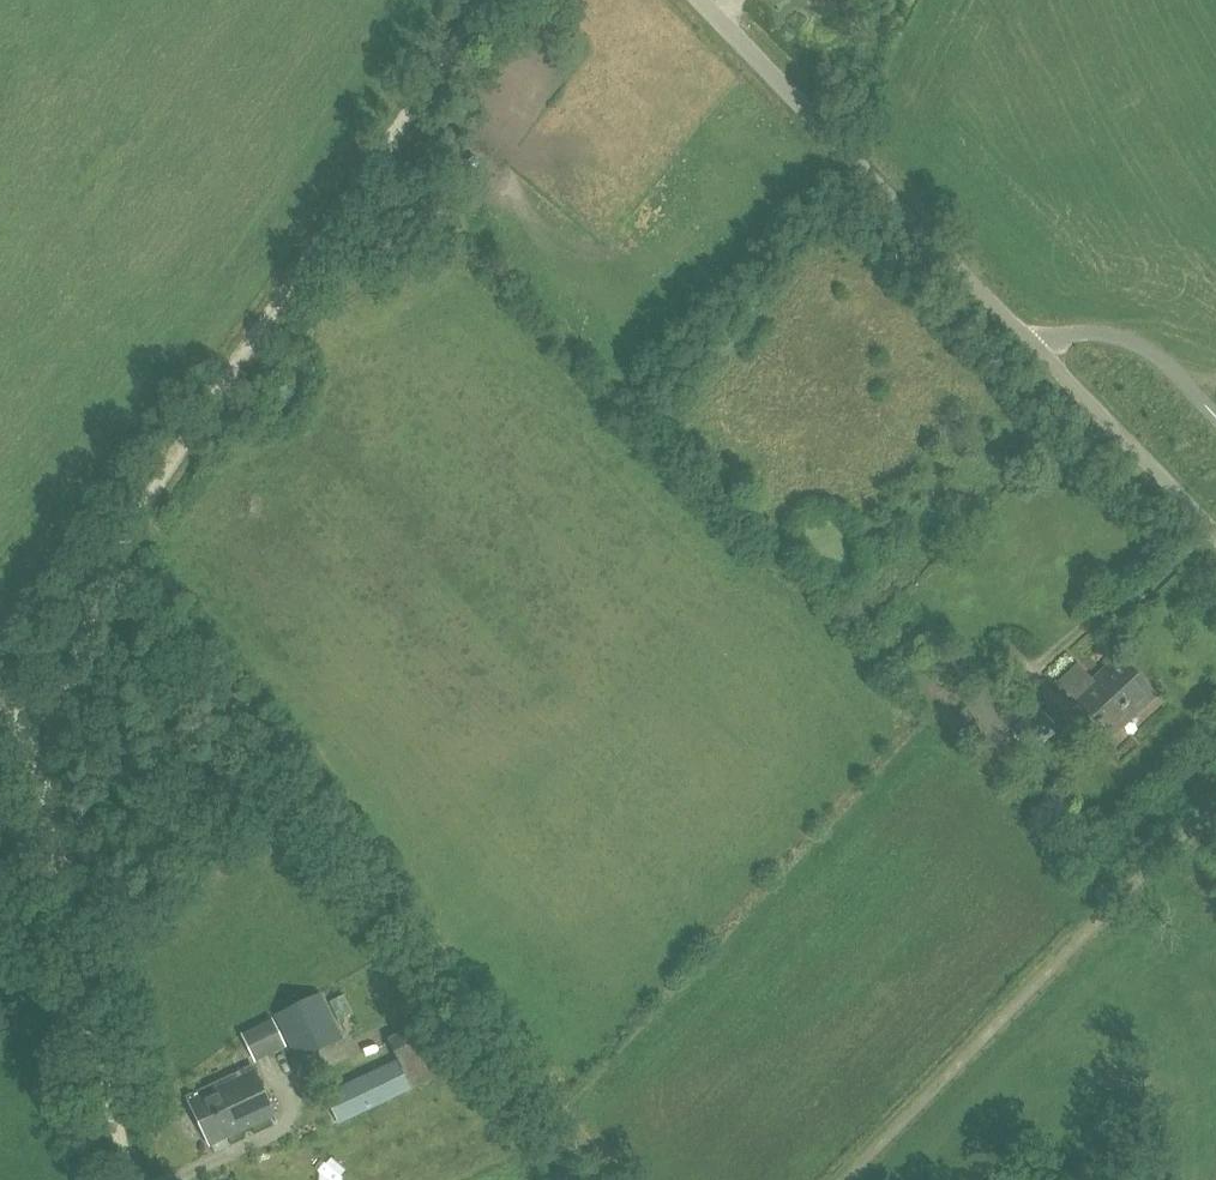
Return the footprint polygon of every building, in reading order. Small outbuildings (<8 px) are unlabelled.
[(1093,681),(1079,667),(1062,683),(1113,736),(1156,695),(1119,656),(1093,681)] [(1011,730),(1034,753),(1061,729),(1038,706),(1011,730)] [(276,1013),(299,1061),(344,1039),(319,993),(276,1013)] [(241,1033),(255,1062),(288,1046),(273,1017),(241,1033)] [(399,1062),(341,1090),(354,1117),(411,1089),(399,1062)] [(210,1144),(276,1114),(255,1068),(189,1098),(210,1144)]
